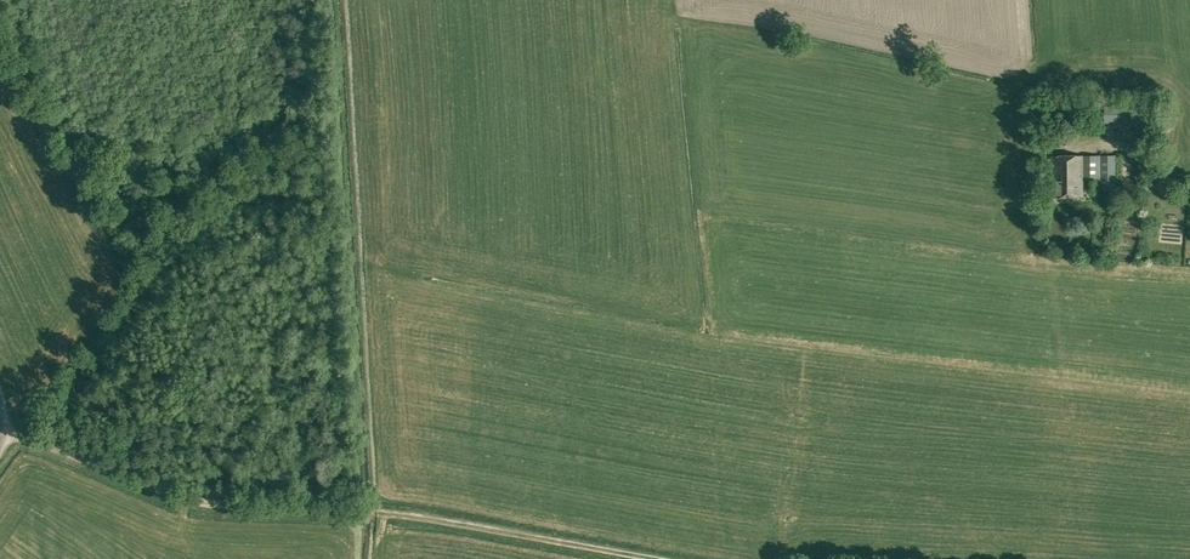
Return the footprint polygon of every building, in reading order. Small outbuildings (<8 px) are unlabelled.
[(1104,123),(1156,124),(1156,107),(1104,106),(1104,123)] [(1053,156),(1053,196),(1083,196),(1083,181),(1099,181),(1099,191),(1116,191),(1116,156),(1053,156)] [(1141,220),(1141,211),(1127,211),(1128,221),(1141,220)] [(1093,223),(1093,233),(1105,233),(1105,231),(1108,231),(1107,223),(1105,221),(1100,221),(1100,223),(1093,223)]
